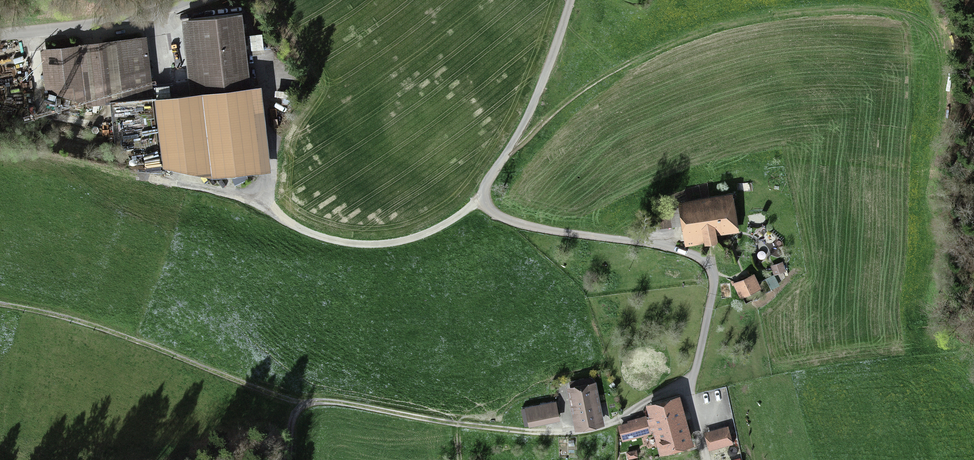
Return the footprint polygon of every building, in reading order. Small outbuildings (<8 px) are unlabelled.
[(264,89),(251,90),(244,17),(182,23),(189,96),(154,99),(160,153),(163,170),(211,184),(270,175),(264,89)] [(146,37),(119,41),(126,99),(108,101),(115,159),(160,153),(154,99),(146,37)] [(126,99),(119,41),(40,52),(47,94),(89,103),(108,101),(126,99)] [(730,198),(680,206),(685,239),(704,236),(705,244),(716,243),(714,234),(736,230),(730,198)] [(781,264),(771,267),(774,275),(784,272),(781,264)] [(753,277),(736,285),(741,296),(758,288),(753,277)] [(591,378),(568,382),(577,428),(599,424),(591,378)] [(678,400),(649,407),(651,418),(626,425),(630,437),(654,430),(660,453),(691,444),(678,400)] [(555,406),(527,411),(530,424),(557,418),(555,406)] [(728,429),(707,434),(710,448),(731,443),(728,429)]
